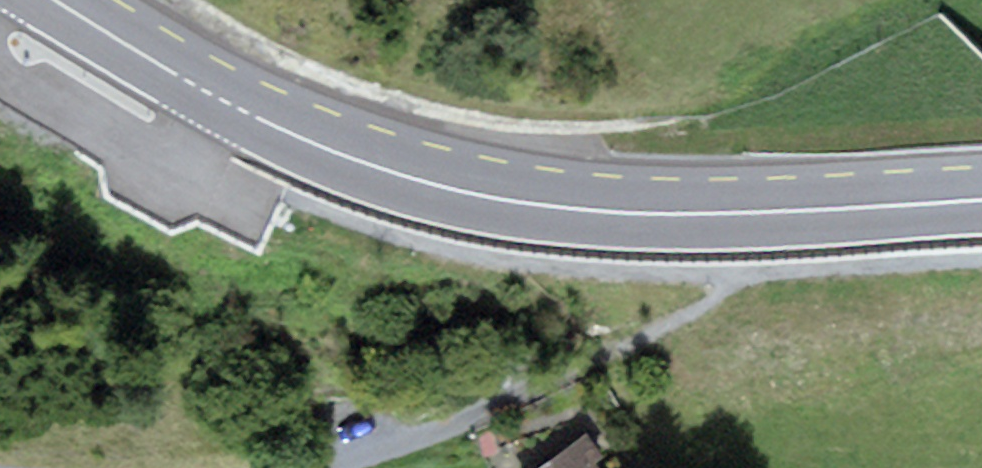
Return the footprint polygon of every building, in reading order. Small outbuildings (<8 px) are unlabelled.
[(537,467),(601,467),(596,462),(605,456),(588,432),(537,467)]
